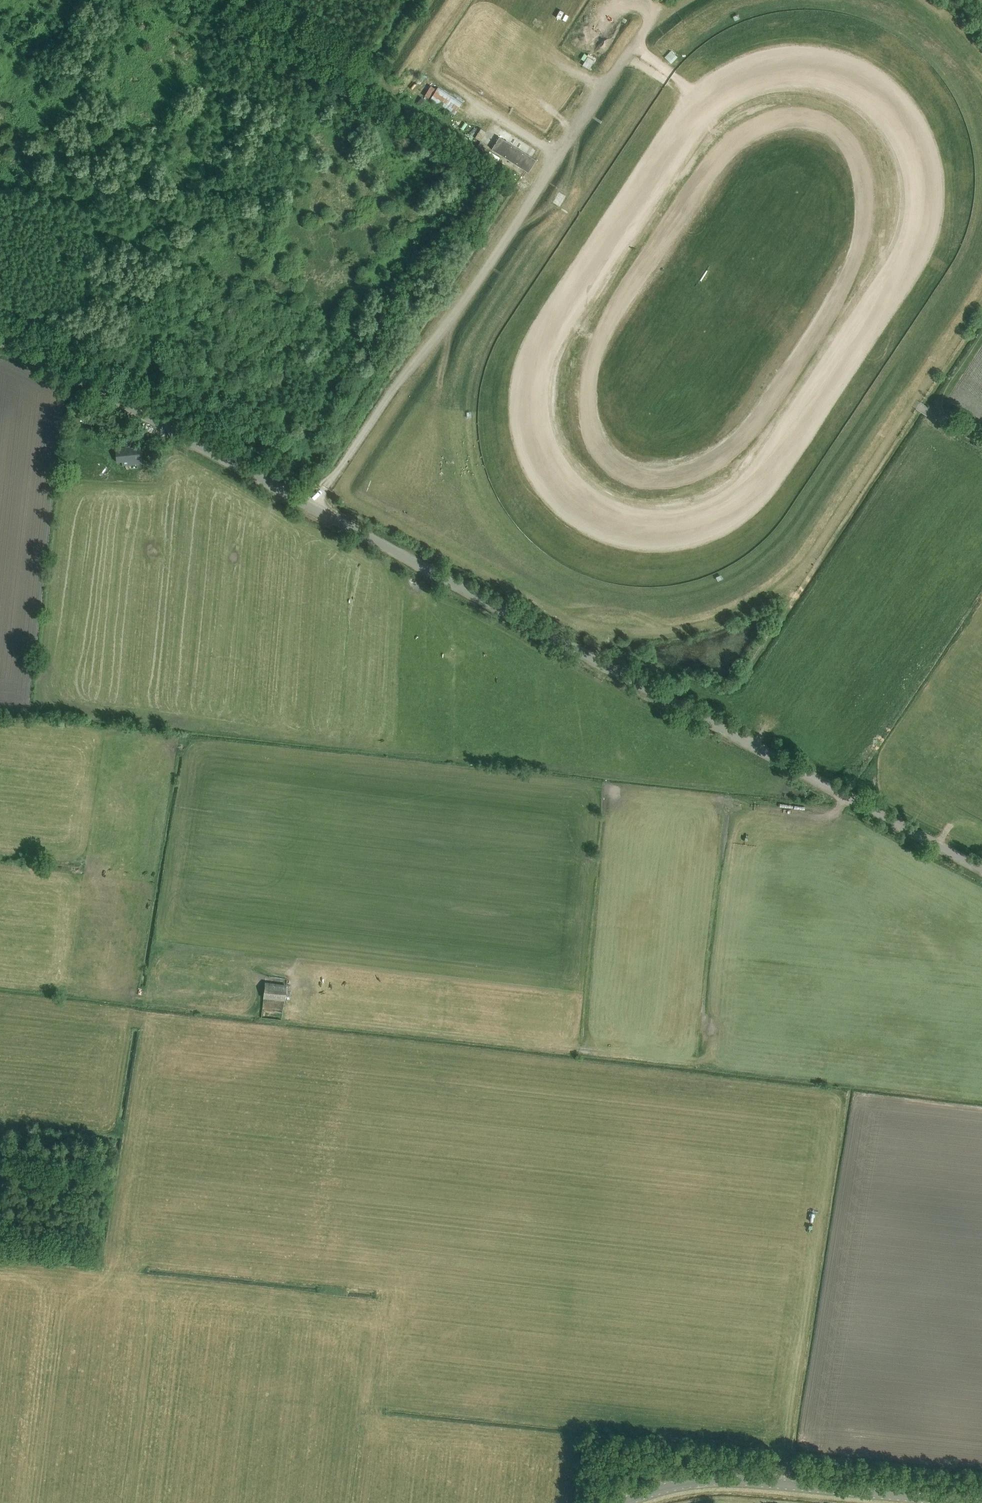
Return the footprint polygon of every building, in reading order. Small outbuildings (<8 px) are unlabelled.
[(667,56),(673,62),(679,55),(673,50),(667,56)] [(589,53),(584,66),(594,70),(599,56),(589,53)] [(463,102),(439,86),(430,99),(454,115),(463,102)] [(536,159),(500,136),(492,149),(526,170),(528,172),(536,159)] [(84,422),(85,408),(70,407),(69,421),(84,422)] [(139,446),(115,449),(116,462),(121,461),(122,465),(141,463),(139,446)] [(282,1000),(284,986),(265,983),(263,998),(282,1000)]
